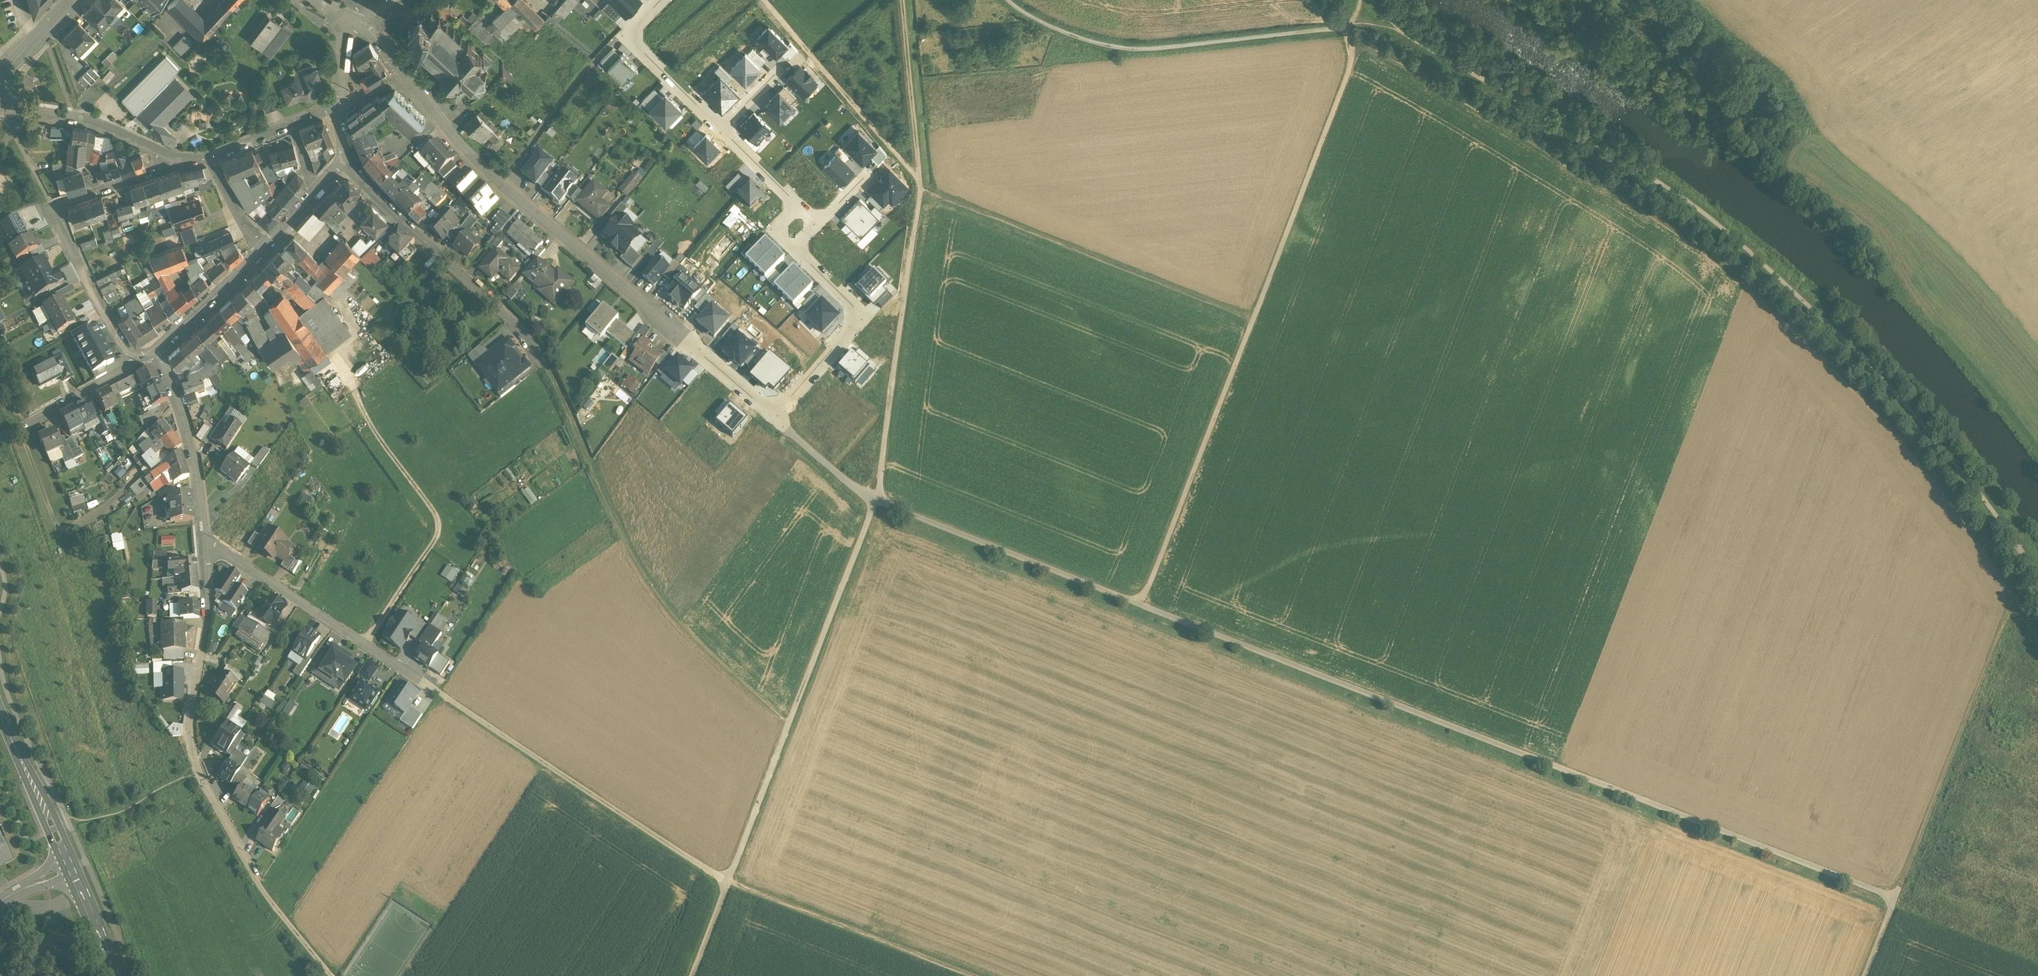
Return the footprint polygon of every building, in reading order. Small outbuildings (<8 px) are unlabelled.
[(33,14),(47,0),(29,0),(33,14)] [(103,0),(95,0),(91,4),(92,5),(107,19),(114,11),(103,0)] [(114,11),(122,3),(119,0),(103,0),(114,11)] [(150,9),(159,0),(141,0),(150,9)] [(184,0),(174,0),(168,6),(201,40),(212,27),(204,19),(184,0)] [(204,19),(212,27),(238,0),(222,0),(204,19)] [(506,8),(511,4),(512,3),(510,0),(499,0),(506,8)] [(522,0),(515,0),(512,3),(511,4),(526,19),(532,25),(536,28),(543,21),(522,0)] [(556,10),(565,17),(579,0),(565,0),(556,10)] [(610,0),(602,9),(615,21),(623,13),(610,0)] [(623,13),(626,15),(641,0),(610,0),(623,13)] [(526,19),(511,4),(506,8),(493,20),(508,36),(521,23),(526,19)] [(107,19),(92,5),(84,13),(91,20),(100,28),(108,20),(107,19)] [(461,36),(460,38),(454,33),(456,31),(454,30),(453,31),(447,26),(449,24),(447,23),(446,25),(445,24),(447,23),(448,23),(448,21),(447,21),(443,18),(443,17),(442,18),(441,20),(440,19),(441,18),(440,16),(438,18),(433,13),(433,11),(431,11),(431,13),(430,14),(431,14),(426,19),(424,20),(422,18),(424,17),(422,15),(421,16),(419,15),(418,17),(419,18),(412,27),(410,25),(409,27),(410,28),(409,30),(411,31),(411,33),(412,34),(408,39),(408,38),(407,39),(406,39),(406,41),(407,41),(408,41),(409,41),(413,45),(413,46),(412,47),(413,49),(415,47),(415,48),(414,49),(413,49),(413,50),(414,50),(418,53),(418,54),(419,54),(419,53),(420,52),(421,53),(419,54),(421,55),(422,54),(428,59),(426,61),(428,62),(429,60),(435,65),(434,67),(435,68),(436,67),(442,72),(441,73),(443,75),(454,85),(455,86),(452,89),(461,97),(469,88),(466,85),(468,83),(472,87),(472,89),(473,90),(474,88),(480,87),(481,89),(483,89),(482,87),(486,82),(488,83),(489,81),(487,80),(486,74),(488,73),(487,72),(485,72),(484,71),(485,69),(486,69),(492,62),(484,54),(482,55),(481,54),(471,45),(468,43),(467,44),(461,39),(463,38),(461,36)] [(278,23),(266,14),(247,39),(260,49),(259,50),(261,52),(262,51),(270,57),(289,32),(283,27),(286,23),(282,22),(281,19),(278,23)] [(472,24),(478,18),(473,14),(468,20),(472,24)] [(472,24),(468,28),(488,45),(495,38),(481,24),(482,22),(478,18),(472,24)] [(526,19),(521,23),(527,30),(532,25),(526,19)] [(100,28),(91,20),(87,24),(96,32),(100,28)] [(508,36),(493,20),(487,26),(497,36),(496,37),(502,43),(508,36)] [(84,27),(78,22),(70,30),(86,45),(94,37),(92,36),(84,27)] [(96,32),(87,24),(84,27),(92,36),(96,32)] [(777,55),(780,52),(787,44),(769,26),(758,37),(760,39),(756,44),(770,57),(774,53),(777,55)] [(70,30),(62,38),(78,53),(86,45),(70,30)] [(180,52),(191,41),(184,35),(174,46),(180,52)] [(780,52),(789,60),(798,51),(790,42),(787,44),(780,52)] [(369,44),(353,55),(362,68),(371,62),(378,58),(369,44)] [(601,61),(608,68),(620,55),(613,48),(601,61)] [(752,49),(748,53),(761,66),(765,61),(752,49)] [(798,51),(789,60),(797,68),(800,66),(806,60),(798,51)] [(620,55),(608,68),(623,82),(629,76),(631,77),(638,70),(627,60),(629,58),(623,52),(620,55)] [(751,77),(759,68),(745,55),(732,68),(748,84),(753,79),(751,77)] [(123,102),(135,114),(144,106),(145,107),(167,85),(166,84),(174,75),(172,74),(178,68),(167,57),(123,102)] [(378,58),(371,62),(376,70),(375,70),(381,80),(389,74),(378,58)] [(309,64),(292,70),(294,77),(289,83),(280,86),(286,103),(304,97),(305,98),(313,96),(321,85),(316,71),(312,72),(309,64)] [(99,75),(91,66),(86,70),(95,79),(99,75)] [(721,76),(728,83),(732,78),(719,66),(715,70),(721,76)] [(805,71),(800,66),(797,68),(787,79),(803,95),(817,82),(811,76),(813,75),(807,69),(805,71)] [(95,79),(86,70),(82,75),(91,83),(95,79)] [(110,70),(102,78),(107,82),(114,73),(110,70)] [(375,70),(360,80),(366,89),(381,80),(375,70)] [(91,83),(82,75),(78,79),(86,87),(91,83)] [(174,75),(166,84),(167,85),(145,107),(144,106),(132,117),(138,122),(141,119),(165,143),(165,142),(173,135),(162,124),(192,94),(174,75)] [(704,92),(723,110),(739,94),(728,83),(721,76),(704,92)] [(791,103),(796,98),(785,87),(780,92),(791,103)] [(654,89),(642,101),(650,110),(663,97),(654,89)] [(387,94),(380,99),(377,96),(377,97),(371,101),(383,116),(389,111),(391,114),(390,114),(397,121),(398,121),(410,133),(418,124),(420,126),(426,120),(394,90),(389,96),(387,94)] [(794,106),(791,103),(780,92),(766,106),(780,120),(794,106)] [(666,125),(681,110),(666,94),(663,97),(650,110),(666,125)] [(275,109),(271,97),(260,101),(265,112),(275,109)] [(371,101),(347,120),(350,123),(346,127),(352,145),(367,139),(362,132),(383,116),(371,101)] [(749,134),(757,142),(770,128),(754,112),(741,126),(749,134)] [(487,125),(477,114),(465,125),(476,136),(487,125)] [(321,121),(313,124),(321,141),(323,146),(331,143),(321,121)] [(313,124),(299,131),(306,148),(312,145),(316,143),(321,141),(313,124)] [(487,125),(476,136),(481,141),(489,133),(490,134),(491,133),(494,131),(487,125)] [(51,126),(49,138),(63,138),(64,128),(51,126)] [(87,129),(73,127),(71,140),(85,142),(87,129)] [(103,135),(87,129),(85,142),(92,144),(101,147),(103,136),(103,135)] [(688,139),(695,146),(703,137),(696,130),(688,139)] [(870,155),(876,148),(858,130),(844,145),(862,162),(870,155)] [(695,146),(694,147),(710,162),(717,154),(715,152),(720,147),(706,134),(703,137),(695,146)] [(757,142),(749,134),(744,139),(756,151),(761,146),(757,142)] [(173,135),(165,142),(173,146),(177,139),(173,135)] [(101,147),(99,150),(105,151),(113,149),(111,138),(103,136),(101,147)] [(367,139),(352,145),(359,159),(371,154),(369,149),(375,145),(371,137),(367,139)] [(429,138),(416,150),(421,156),(435,143),(429,138)] [(85,142),(71,140),(69,140),(66,161),(68,161),(74,162),(79,163),(83,163),(85,147),(85,142)] [(435,143),(421,156),(430,164),(446,150),(438,141),(435,143)] [(331,143),(323,146),(324,148),(321,150),(325,157),(326,161),(333,154),(334,153),(334,151),(334,150),(331,143)] [(89,162),(95,163),(99,150),(101,147),(92,144),(89,162)] [(312,145),(306,148),(309,155),(315,173),(321,166),(312,145)] [(870,155),(878,163),(887,154),(879,145),(876,148),(870,155)] [(122,146),(113,149),(115,157),(117,164),(125,160),(124,157),(126,156),(122,146)] [(292,146),(277,150),(281,164),(296,160),(292,146)] [(837,154),(845,161),(849,157),(839,147),(835,152),(837,154)] [(113,149),(105,151),(106,159),(111,158),(115,157),(113,149)] [(251,150),(221,162),(228,178),(242,172),(253,167),(258,165),(251,150)] [(277,150),(269,152),(273,161),(271,162),(274,168),(281,164),(277,150)] [(446,150),(430,164),(438,173),(451,161),(454,158),(446,150)] [(371,154),(359,159),(365,171),(374,162),(371,154)] [(523,175),(536,185),(537,184),(544,174),(552,164),(539,154),(534,161),(524,174),(523,175)] [(823,168),(840,184),(854,170),(845,161),(837,154),(823,168)] [(141,155),(130,158),(135,170),(144,167),(141,155)] [(374,162),(365,171),(376,184),(384,176),(378,170),(384,165),(380,157),(374,162)] [(519,171),(524,174),(534,161),(527,157),(519,171)] [(130,158),(125,160),(117,164),(121,175),(135,170),(130,158)] [(52,162),(52,168),(65,170),(68,161),(66,161),(52,162)] [(74,162),(68,161),(64,175),(71,173),(74,162)] [(451,161),(438,173),(443,179),(456,167),(451,161)] [(83,163),(79,163),(74,162),(71,173),(81,169),(82,166),(83,163)] [(274,168),(271,162),(264,167),(267,173),(271,180),(274,178),(279,175),(276,171),(274,168)] [(113,165),(101,169),(101,170),(103,176),(105,181),(121,175),(117,164),(113,165)] [(258,165),(253,167),(260,178),(264,176),(264,175),(258,166),(258,165)] [(202,167),(179,172),(183,187),(191,185),(201,181),(201,179),(206,178),(202,167)] [(71,173),(64,175),(64,176),(69,191),(86,186),(81,169),(71,173)] [(285,173),(279,175),(286,183),(290,179),(287,176),(292,173),(295,170),(295,169),(285,173)] [(393,169),(386,175),(392,181),(396,177),(399,174),(393,169)] [(817,169),(812,173),(825,186),(830,181),(817,169)] [(889,169),(869,189),(872,193),(884,204),(889,199),(892,203),(908,188),(889,169)] [(101,170),(95,172),(97,178),(103,176),(101,170)] [(178,170),(156,178),(162,193),(183,187),(179,172),(178,170)] [(455,171),(445,180),(451,186),(453,183),(452,183),(459,176),(455,171)] [(459,176),(452,183),(453,183),(459,189),(457,190),(457,192),(464,198),(478,184),(471,177),(471,176),(466,171),(463,171),(459,176)] [(242,172),(228,178),(246,209),(257,199),(262,195),(266,192),(258,180),(249,185),(242,172)] [(409,178),(401,172),(399,174),(396,177),(403,184),(409,178)] [(576,183),(562,172),(557,179),(546,193),(553,199),(556,196),(562,201),(564,198),(566,196),(574,186),(576,183)] [(621,192),(631,198),(644,178),(634,172),(621,192)] [(738,172),(726,184),(734,193),(747,180),(738,172)] [(92,184),(89,173),(83,175),(86,186),(92,184)] [(290,179),(286,183),(297,194),(304,186),(301,177),(296,173),(290,179)] [(832,192),(825,186),(812,173),(799,186),(819,206),(832,192)] [(544,174),(537,184),(542,188),(550,178),(544,174)] [(384,176),(376,184),(382,191),(391,182),(392,181),(386,175),(384,177),(384,176)] [(541,189),(546,193),(557,179),(552,175),(550,178),(542,188),(541,189)] [(64,176),(58,178),(62,193),(69,191),(64,176)] [(436,189),(422,177),(415,184),(413,186),(419,193),(426,199),(436,189)] [(750,177),(747,180),(734,193),(750,208),(765,192),(750,177)] [(156,178),(142,183),(148,198),(162,193),(156,178)] [(268,182),(267,183),(268,190),(271,188),(274,186),(275,185),(274,184),(277,182),(274,178),(271,180),(268,182)] [(391,182),(382,191),(395,204),(408,192),(413,186),(415,184),(409,178),(403,184),(398,189),(391,182)] [(212,179),(198,184),(200,190),(214,185),(212,179)] [(343,180),(331,194),(337,200),(338,200),(338,201),(345,208),(346,209),(356,198),(354,196),(359,190),(347,180),(343,180)] [(584,194),(577,203),(600,221),(610,208),(601,201),(607,193),(594,182),(584,194)] [(142,183),(129,187),(134,203),(148,198),(142,183)] [(279,191),(275,196),(287,205),(297,194),(286,183),(279,191)] [(478,184),(464,198),(470,204),(472,204),(473,203),(479,208),(479,209),(486,202),(491,198),(490,195),(486,190),(484,190),(478,184)] [(191,185),(183,187),(186,195),(193,192),(191,185)] [(279,191),(274,186),(271,188),(273,190),(271,192),(275,196),(279,191)] [(571,200),(579,190),(574,186),(566,196),(571,200)] [(436,189),(426,199),(427,200),(435,208),(437,206),(446,197),(436,189)] [(584,194),(579,190),(571,200),(577,204),(577,203),(584,194)] [(124,193),(127,203),(133,201),(129,191),(124,193)] [(408,192),(395,204),(409,217),(418,209),(421,205),(414,198),(408,192)] [(426,199),(419,193),(414,198),(421,205),(427,200),(426,199)] [(875,205),(879,209),(884,204),(872,193),(867,197),(875,205)] [(337,200),(331,194),(328,196),(326,195),(314,208),(322,216),(327,212),(337,200)] [(197,217),(204,214),(199,200),(195,201),(194,198),(188,201),(185,195),(178,198),(180,204),(183,204),(183,205),(170,210),(175,224),(180,222),(181,224),(197,218),(197,217)] [(262,195),(257,199),(265,206),(269,202),(262,195)] [(101,196),(82,203),(88,219),(106,213),(101,196)] [(287,205),(275,196),(269,202),(265,206),(267,208),(277,216),(287,205)] [(446,197),(437,206),(442,211),(452,202),(446,197)] [(157,199),(147,203),(148,205),(147,209),(149,209),(159,204),(157,199)] [(246,209),(245,209),(257,219),(267,208),(265,206),(257,199),(246,209)] [(860,199),(841,218),(852,228),(861,237),(880,218),(871,209),(860,199)] [(337,200),(327,212),(335,221),(344,211),(343,210),(345,208),(338,201),(338,200),(337,200)] [(149,217),(168,211),(164,202),(150,209),(149,217)] [(486,202),(479,209),(479,208),(477,211),(482,216),(491,206),(486,202)] [(82,203),(74,206),(75,208),(69,210),(74,224),(88,219),(82,203)] [(130,203),(125,204),(128,214),(133,213),(132,209),(130,203)] [(125,204),(115,207),(118,217),(128,214),(125,204)] [(622,204),(610,218),(616,223),(621,217),(628,209),(622,204)] [(879,209),(875,205),(871,209),(880,218),(884,214),(879,209)] [(267,208),(257,219),(267,228),(277,216),(267,208)] [(314,208),(296,228),(308,239),(313,233),(325,220),(325,219),(322,216),(314,208)] [(386,222),(371,208),(360,221),(375,234),(382,226),(386,222)] [(418,209),(409,217),(417,226),(426,217),(418,209)] [(511,219),(501,210),(492,221),(497,225),(490,233),(496,237),(511,219)] [(335,221),(327,212),(322,216),(325,219),(325,220),(336,232),(339,228),(341,227),(335,221)] [(444,212),(439,218),(438,217),(428,228),(442,240),(446,236),(457,224),(444,212)] [(12,221),(9,215),(0,219),(0,227),(12,221)] [(621,217),(616,223),(603,237),(610,243),(609,244),(617,251),(618,249),(624,255),(625,255),(630,249),(640,237),(630,229),(632,226),(621,217)] [(30,237),(19,218),(12,221),(0,227),(0,232),(9,249),(30,237)] [(108,223),(92,229),(94,234),(103,231),(106,241),(113,239),(108,223)] [(519,223),(508,236),(532,256),(543,243),(519,223)] [(457,224),(446,236),(451,241),(461,228),(457,224)] [(162,228),(165,235),(175,231),(173,225),(162,228)] [(197,239),(192,225),(180,230),(184,243),(197,239)] [(366,244),(361,239),(352,249),(358,255),(360,257),(370,247),(387,231),(382,226),(375,234),(366,244)] [(399,228),(385,244),(389,248),(388,249),(390,251),(391,250),(399,257),(409,246),(413,242),(399,228)] [(861,237),(852,228),(847,233),(856,242),(861,237)] [(230,232),(207,242),(206,243),(209,248),(211,250),(233,241),(230,232)] [(466,235),(456,246),(469,257),(479,246),(466,235)] [(30,237),(9,249),(16,261),(30,254),(37,250),(37,249),(30,237)] [(95,237),(80,242),(83,249),(97,244),(95,237)] [(305,250),(293,238),(281,252),(289,260),(293,258),(296,260),(297,258),(305,250)] [(325,257),(325,258),(332,266),(341,275),(346,269),(358,255),(352,249),(342,238),(338,243),(331,251),(325,257)] [(745,259),(755,269),(775,249),(765,240),(754,251),(745,259)] [(181,245),(148,256),(153,265),(161,261),(167,271),(184,262),(188,260),(181,245)] [(227,246),(219,249),(221,251),(225,255),(230,251),(227,246)] [(236,246),(230,251),(225,255),(224,256),(231,266),(243,256),(236,246)] [(409,246),(399,257),(405,263),(416,252),(409,246)] [(41,247),(37,249),(37,250),(30,254),(33,260),(45,253),(41,247)] [(370,247),(360,257),(370,267),(380,257),(370,247)] [(741,256),(745,259),(754,251),(749,247),(741,256)] [(289,260),(281,252),(278,249),(271,257),(285,271),(288,268),(292,264),(289,260)] [(641,258),(630,249),(625,255),(624,255),(620,259),(632,269),(641,258)] [(785,259),(775,249),(755,269),(765,279),(773,270),(785,259)] [(211,250),(204,253),(208,259),(214,255),(212,253),(211,250)] [(317,263),(305,250),(297,258),(305,266),(310,270),(316,265),(317,263)] [(496,251),(480,269),(492,280),(500,271),(511,281),(519,271),(496,251)] [(45,253),(33,260),(29,261),(32,266),(43,261),(48,258),(45,253)] [(682,264),(687,258),(682,254),(677,260),(682,264)] [(285,271),(271,257),(256,273),(266,282),(271,276),(275,280),(278,276),(285,283),(291,277),(285,271)] [(198,275),(191,259),(188,260),(184,262),(189,274),(190,276),(187,278),(190,282),(196,276),(198,275)] [(657,259),(643,277),(655,287),(669,269),(657,259)] [(214,265),(207,272),(213,281),(227,269),(220,260),(214,265)] [(32,266),(22,272),(29,285),(49,274),(46,269),(46,267),(43,261),(32,266)] [(161,261),(153,265),(159,277),(162,283),(164,287),(169,284),(172,282),(167,271),(161,261)] [(210,261),(203,266),(207,272),(214,265),(210,261)] [(189,274),(184,262),(167,271),(172,282),(169,284),(172,289),(170,290),(173,294),(181,288),(183,290),(191,284),(190,282),(187,278),(186,278),(185,275),(189,274)] [(663,276),(669,280),(680,267),(675,262),(663,276)] [(535,263),(523,275),(528,280),(539,267),(535,263)] [(563,281),(543,263),(539,267),(528,280),(534,285),(536,282),(550,296),(547,299),(555,306),(574,284),(567,277),(563,281)] [(320,269),(316,265),(310,270),(314,274),(320,269)] [(332,266),(317,282),(327,290),(342,276),(341,275),(332,266)] [(669,280),(675,286),(683,276),(684,277),(688,273),(680,267),(669,280)] [(773,287),(783,297),(803,277),(793,267),(782,278),(773,287)] [(296,276),(288,268),(285,271),(291,277),(293,279),(296,276)] [(342,276),(327,290),(334,298),(354,278),(346,269),(341,275),(342,276)] [(56,270),(49,274),(29,285),(27,286),(34,300),(63,284),(56,270)] [(765,279),(769,283),(778,274),(773,270),(765,279)] [(114,271),(96,279),(99,284),(117,276),(114,271)] [(872,271),(854,289),(861,295),(863,293),(872,302),(873,301),(884,290),(887,286),(872,271)] [(266,282),(256,273),(252,278),(259,289),(264,284),(266,282)] [(311,284),(299,273),(296,276),(293,279),(305,290),(311,284)] [(769,283),(773,287),(782,278),(778,274),(769,283)] [(196,276),(190,282),(191,284),(197,295),(209,285),(203,278),(200,281),(196,276)] [(676,286),(668,295),(673,300),(672,301),(678,307),(680,305),(685,310),(692,301),(693,301),(701,292),(700,291),(684,277),(683,276),(675,286),(676,286)] [(159,277),(151,282),(154,287),(162,283),(159,277)] [(285,283),(283,285),(306,307),(316,300),(305,290),(293,279),(291,277),(285,283)] [(813,287),(803,277),(783,297),(793,307),(802,298),(813,287)] [(259,289),(252,278),(241,289),(252,302),(259,295),(261,293),(259,289)] [(311,284),(305,290),(316,300),(324,295),(325,296),(328,292),(327,290),(317,282),(315,279),(311,284)] [(151,281),(137,290),(139,295),(141,299),(156,290),(154,287),(151,282),(151,281)] [(113,282),(100,287),(103,293),(114,288),(115,287),(113,282)] [(181,288),(173,294),(170,290),(165,292),(166,295),(167,294),(169,299),(178,311),(197,295),(191,284),(183,290),(181,288)] [(264,284),(259,289),(261,293),(262,295),(268,291),(264,284)] [(54,296),(57,301),(61,299),(75,292),(72,286),(54,296)] [(701,292),(693,301),(698,305),(707,295),(710,292),(704,287),(700,291),(701,292)] [(114,288),(103,293),(107,301),(119,295),(114,288)] [(512,288),(505,296),(511,301),(518,294),(512,288)] [(252,302),(241,289),(230,299),(240,310),(234,316),(239,323),(241,325),(246,322),(246,321),(254,318),(248,305),(252,302)] [(873,301),(882,309),(893,299),(884,290),(873,301)] [(166,295),(160,300),(169,317),(178,311),(169,299),(167,294),(166,295)] [(293,305),(282,294),(268,304),(270,307),(270,308),(277,318),(284,328),(288,333),(304,322),(298,313),(293,305)] [(802,307),(811,315),(822,304),(823,302),(815,294),(806,302),(802,307)] [(139,295),(125,302),(128,308),(142,300),(141,299),(139,295)] [(306,307),(298,313),(304,322),(324,351),(350,333),(325,296),(324,295),(316,300),(306,307)] [(716,304),(707,295),(698,305),(695,309),(704,317),(712,307),(716,304)] [(151,296),(144,300),(147,306),(153,301),(151,296)] [(802,298),(793,307),(798,311),(802,307),(806,302),(802,298)] [(57,301),(33,315),(40,327),(48,322),(68,312),(61,299),(57,301)] [(160,300),(157,300),(157,299),(153,301),(147,306),(146,306),(146,307),(151,316),(156,328),(169,317),(160,300)] [(230,299),(219,309),(229,320),(234,316),(240,310),(230,299)] [(142,300),(128,308),(130,310),(132,314),(135,313),(140,310),(146,307),(146,306),(142,300)] [(125,301),(113,309),(118,317),(130,310),(125,302),(125,301)] [(594,314),(599,304),(594,301),(589,312),(594,314)] [(811,315),(807,319),(822,334),(837,319),(832,314),(833,313),(828,308),(827,309),(822,304),(811,315)] [(604,306),(588,324),(603,336),(606,333),(616,320),(618,318),(604,306)] [(146,307),(140,310),(143,318),(142,319),(143,321),(151,316),(146,307)] [(270,307),(264,312),(271,322),(277,318),(270,308),(270,307)] [(729,321),(712,307),(704,317),(698,323),(714,338),(729,321)] [(219,309),(208,320),(217,331),(220,328),(229,320),(219,309)] [(130,310),(118,317),(122,323),(133,316),(132,314),(130,310)] [(68,312),(48,322),(56,336),(75,325),(68,312)] [(133,316),(122,323),(131,337),(141,330),(138,325),(134,318),(133,316)] [(141,330),(131,337),(136,344),(157,329),(156,328),(151,316),(143,321),(138,325),(141,330)] [(234,316),(230,320),(234,326),(239,323),(234,316)] [(88,318),(77,324),(80,329),(91,323),(88,318)] [(254,318),(246,321),(246,322),(249,328),(252,335),(260,329),(254,318)] [(277,318),(271,322),(278,333),(284,328),(277,318)] [(208,320),(196,331),(205,342),(211,337),(217,331),(208,320)] [(234,326),(230,320),(229,320),(220,328),(221,330),(227,325),(229,327),(228,327),(236,338),(239,336),(237,334),(239,333),(234,326)] [(625,327),(616,320),(606,333),(615,340),(625,327)] [(246,322),(241,325),(245,331),(249,328),(246,322)] [(304,322),(288,333),(297,347),(303,356),(308,362),(324,351),(304,322)] [(241,325),(239,323),(234,326),(239,333),(240,335),(245,331),(241,325)] [(733,325),(722,339),(728,344),(736,335),(740,331),(733,325)] [(260,329),(252,335),(255,339),(266,332),(263,327),(260,329)] [(636,337),(625,327),(615,340),(626,350),(628,347),(636,337)] [(270,338),(259,346),(266,356),(272,365),(289,353),(297,347),(288,333),(284,328),(278,333),(270,338)] [(71,335),(74,341),(84,335),(81,329),(71,335)] [(104,346),(95,330),(84,335),(74,341),(83,358),(104,346)] [(205,342),(196,331),(187,339),(196,348),(198,346),(209,358),(204,361),(204,362),(205,362),(210,371),(222,363),(222,362),(217,355),(205,342)] [(266,332),(255,339),(259,346),(270,338),(266,332)] [(736,335),(728,344),(722,351),(730,357),(729,358),(734,362),(735,362),(742,368),(744,365),(752,356),(755,352),(736,335)] [(223,350),(211,337),(205,342),(217,355),(223,350)] [(242,337),(229,346),(237,356),(249,347),(242,337)] [(636,337),(628,347),(634,351),(642,341),(636,337)] [(196,348),(187,339),(179,346),(188,355),(190,353),(194,350),(196,348)] [(651,344),(644,339),(642,341),(634,351),(636,353),(631,360),(642,368),(642,369),(648,374),(656,364),(663,355),(663,354),(650,345),(651,344)] [(476,365),(487,379),(519,354),(508,340),(489,355),(476,365)] [(113,362),(104,346),(83,358),(92,374),(102,368),(113,362)] [(179,346),(169,356),(175,367),(184,358),(188,355),(179,346)] [(237,356),(229,346),(223,350),(217,355),(222,362),(222,363),(225,365),(237,356)] [(476,365),(489,355),(482,346),(469,356),(476,365)] [(297,347),(289,353),(296,362),(298,361),(297,360),(303,356),(297,347)] [(198,355),(194,350),(190,353),(194,358),(198,355)] [(757,359),(752,365),(758,370),(770,357),(764,351),(757,359)] [(867,365),(871,361),(859,351),(855,355),(867,365)] [(669,356),(664,352),(663,354),(663,355),(656,364),(660,368),(667,358),(669,356)] [(867,365),(855,355),(852,352),(837,369),(855,385),(870,368),(867,365)] [(194,358),(190,353),(188,355),(184,358),(189,363),(193,360),(194,358)] [(530,368),(519,354),(487,379),(499,393),(511,383),(530,368)] [(303,356),(297,360),(298,361),(305,371),(311,366),(308,362),(303,356)] [(752,356),(744,365),(749,369),(752,365),(757,359),(752,356)] [(790,373),(770,357),(758,370),(752,378),(766,390),(769,387),(774,391),(790,373)] [(63,358),(33,372),(41,387),(62,377),(64,382),(73,377),(63,358)] [(184,358),(175,367),(178,372),(188,369),(189,363),(184,358)] [(667,358),(660,368),(657,373),(662,377),(666,373),(665,373),(674,363),(667,358)] [(674,363),(665,373),(666,373),(680,386),(693,372),(677,358),(674,363)] [(205,362),(204,362),(198,367),(202,374),(207,372),(207,373),(210,371),(205,362)] [(192,368),(188,369),(188,376),(181,378),(186,389),(194,386),(204,382),(202,374),(198,367),(192,368)] [(106,375),(102,368),(92,374),(96,380),(106,375)] [(152,369),(136,376),(140,385),(142,390),(158,382),(152,369)] [(188,369),(178,372),(181,378),(188,376),(188,369)] [(302,377),(312,392),(322,384),(312,370),(302,377)] [(207,373),(207,372),(202,374),(204,382),(207,381),(209,386),(214,383),(207,373)] [(136,376),(126,382),(130,390),(140,385),(136,376)] [(837,376),(832,381),(846,392),(850,388),(837,376)] [(640,384),(629,377),(622,386),(636,397),(638,394),(635,391),(640,384)] [(126,382),(119,385),(123,393),(130,390),(126,382)] [(158,382),(142,390),(145,397),(147,402),(149,401),(163,394),(158,382)] [(515,388),(511,383),(499,393),(497,394),(501,399),(515,388)] [(119,385),(112,389),(116,397),(123,393),(119,385)] [(186,389),(184,389),(188,402),(199,399),(194,386),(186,389)] [(108,391),(96,397),(104,414),(110,411),(110,410),(117,407),(108,391)] [(142,408),(145,415),(168,405),(163,395),(149,402),(150,404),(142,408)] [(145,397),(138,400),(142,408),(150,404),(149,401),(147,402),(145,397)] [(87,402),(73,409),(82,426),(88,423),(88,422),(95,419),(87,402)] [(725,402),(715,414),(721,419),(731,407),(725,402)] [(747,420),(731,407),(721,419),(716,424),(732,438),(747,420)] [(162,414),(160,408),(148,414),(153,424),(162,414)] [(73,409),(60,416),(68,433),(74,430),(82,426),(73,409)] [(229,421),(225,427),(216,441),(217,442),(227,449),(240,429),(229,421)] [(162,423),(148,434),(156,443),(158,441),(160,444),(171,435),(162,423)] [(206,445),(209,440),(216,431),(206,424),(196,439),(206,445)] [(216,431),(209,440),(215,444),(217,442),(216,441),(225,427),(220,424),(216,431)] [(57,441),(53,433),(47,436),(47,434),(39,438),(47,456),(55,452),(54,451),(60,449),(60,448),(57,441)] [(171,435),(160,444),(162,448),(169,457),(181,448),(171,435)] [(68,449),(63,438),(57,441),(60,448),(60,449),(61,452),(68,449)] [(151,447),(148,443),(141,447),(138,450),(140,454),(144,459),(149,453),(160,444),(158,441),(156,443),(151,447)] [(132,448),(136,453),(138,451),(138,450),(141,447),(137,442),(132,448)] [(162,448),(160,444),(149,453),(154,458),(159,454),(158,452),(162,448)] [(134,459),(140,454),(138,451),(136,453),(132,448),(129,452),(134,459)] [(169,457),(162,448),(158,452),(159,454),(154,458),(160,465),(169,457)] [(55,452),(47,456),(51,465),(62,460),(59,453),(61,452),(60,449),(54,451),(55,452)] [(68,449),(61,452),(59,453),(62,460),(64,465),(73,461),(68,449)] [(144,459),(141,462),(145,467),(150,473),(160,465),(154,458),(149,453),(144,459)] [(132,461),(136,466),(141,462),(144,459),(140,454),(134,459),(132,461)] [(180,454),(166,463),(167,467),(169,473),(183,465),(180,454)] [(233,456),(220,472),(236,485),(249,468),(233,456)] [(145,467),(141,462),(136,466),(136,467),(141,472),(145,467)] [(183,465),(169,473),(173,485),(173,486),(188,479),(183,465)] [(145,467),(141,472),(145,477),(150,473),(145,467)] [(167,467),(158,473),(161,479),(169,473),(167,467)] [(150,473),(142,480),(145,483),(146,485),(148,488),(161,479),(158,473),(152,476),(150,473)] [(169,473),(161,479),(148,488),(153,495),(173,485),(169,473)] [(142,480),(129,490),(135,498),(148,488),(146,485),(145,483),(142,480)] [(531,502),(536,498),(529,488),(523,492),(531,502)] [(180,497),(168,501),(170,524),(192,521),(190,496),(180,497)] [(83,498),(70,502),(72,508),(85,504),(83,498)] [(273,523),(280,509),(272,505),(266,519),(273,523)] [(269,531),(257,549),(272,559),(273,557),(283,564),(288,557),(289,555),(279,548),(282,543),(276,539),(278,537),(269,531)] [(111,537),(115,552),(125,549),(121,534),(111,537)] [(254,535),(247,546),(253,550),(260,539),(254,535)] [(174,539),(161,540),(162,548),(174,547),(174,539)] [(283,564),(281,568),(287,573),(295,562),(288,557),(283,564)] [(164,559),(153,560),(151,570),(165,568),(164,559)] [(196,563),(167,565),(168,580),(179,579),(197,578),(196,563)] [(229,570),(215,592),(225,598),(233,585),(234,586),(240,577),(229,570)] [(197,578),(179,579),(179,586),(180,594),(198,593),(197,578)] [(225,598),(221,604),(235,613),(247,594),(234,586),(233,585),(225,598)] [(179,586),(167,587),(167,595),(180,594),(179,586)] [(468,593),(460,588),(456,594),(464,600),(468,593)] [(258,619),(257,620),(266,626),(268,627),(271,621),(275,624),(285,609),(281,607),(281,606),(271,599),(258,619)] [(148,604),(147,618),(156,618),(156,603),(148,604)] [(198,604),(180,604),(180,611),(181,620),(198,619),(198,604)] [(258,619),(250,614),(246,620),(263,632),(266,626),(257,620),(258,619)] [(410,636),(417,626),(399,615),(383,639),(401,650),(410,636)] [(430,629),(439,634),(447,621),(439,616),(430,629)] [(229,634),(235,638),(246,620),(240,617),(229,634)] [(263,632),(246,620),(235,638),(258,653),(270,636),(263,632)] [(410,636),(421,643),(430,629),(420,622),(417,626),(410,636)] [(170,627),(165,627),(165,651),(182,651),(183,651),(183,627),(170,627)] [(308,629),(292,653),(304,661),(305,661),(306,658),(320,638),(308,629)] [(425,646),(432,651),(442,636),(439,634),(430,629),(421,643),(425,646)] [(432,651),(425,646),(416,660),(429,669),(435,661),(438,655),(432,651)] [(329,648),(318,666),(323,670),(333,653),(342,659),(343,657),(329,648)] [(182,660),(182,651),(165,651),(164,651),(164,660),(182,660)] [(342,659),(333,653),(323,670),(321,673),(335,682),(337,679),(344,684),(345,685),(356,668),(342,659)] [(304,661),(300,667),(299,666),(293,674),(300,679),(311,662),(306,658),(305,661),(304,661)] [(439,664),(435,661),(429,669),(434,672),(439,664)] [(368,662),(359,675),(369,682),(378,668),(368,662)] [(162,676),(162,673),(171,673),(171,665),(154,665),(154,676),(162,676)] [(171,673),(162,673),(162,676),(163,701),(183,701),(183,673),(171,673)] [(237,684),(221,673),(206,696),(222,706),(237,684)] [(337,679),(335,682),(332,686),(339,691),(344,684),(337,679)] [(362,682),(349,701),(367,712),(379,693),(362,682)] [(387,703),(405,714),(410,707),(418,695),(400,683),(387,703)] [(260,704),(277,714),(284,704),(267,693),(260,704)] [(290,717),(297,704),(290,700),(283,713),(290,717)] [(232,707),(223,719),(229,723),(238,711),(232,707)] [(400,722),(413,730),(422,715),(410,707),(405,714),(400,722)] [(183,726),(169,725),(168,736),(182,737),(183,726)] [(240,733),(227,725),(212,747),(225,755),(232,745),(239,734),(240,733)] [(239,734),(232,745),(237,748),(244,738),(239,734)] [(237,748),(232,745),(225,755),(231,759),(235,752),(237,748)] [(246,760),(243,766),(249,769),(258,755),(252,751),(246,760)] [(246,760),(235,752),(231,759),(227,764),(239,771),(241,768),(243,766),(246,760)] [(227,763),(218,778),(229,786),(230,785),(237,775),(239,771),(227,764),(227,763)] [(300,770),(311,775),(314,769),(304,764),(300,770)] [(247,772),(241,768),(239,771),(237,775),(243,778),(247,772)] [(243,778),(237,775),(230,785),(236,788),(243,778)] [(236,788),(236,789),(238,791),(241,787),(242,787),(246,781),(243,778),(236,788)] [(242,787),(241,787),(238,791),(232,800),(248,811),(257,797),(242,787)] [(248,811),(257,818),(270,800),(260,793),(257,797),(248,811)] [(284,813),(273,805),(268,812),(275,816),(269,825),(269,824),(266,829),(274,835),(277,830),(284,822),(279,819),(284,813)] [(275,816),(268,812),(263,821),(269,824),(269,825),(275,816)] [(274,835),(266,829),(257,842),(273,853),(282,840),(274,835)] [(277,830),(274,835),(282,840),(285,836),(277,830)]
